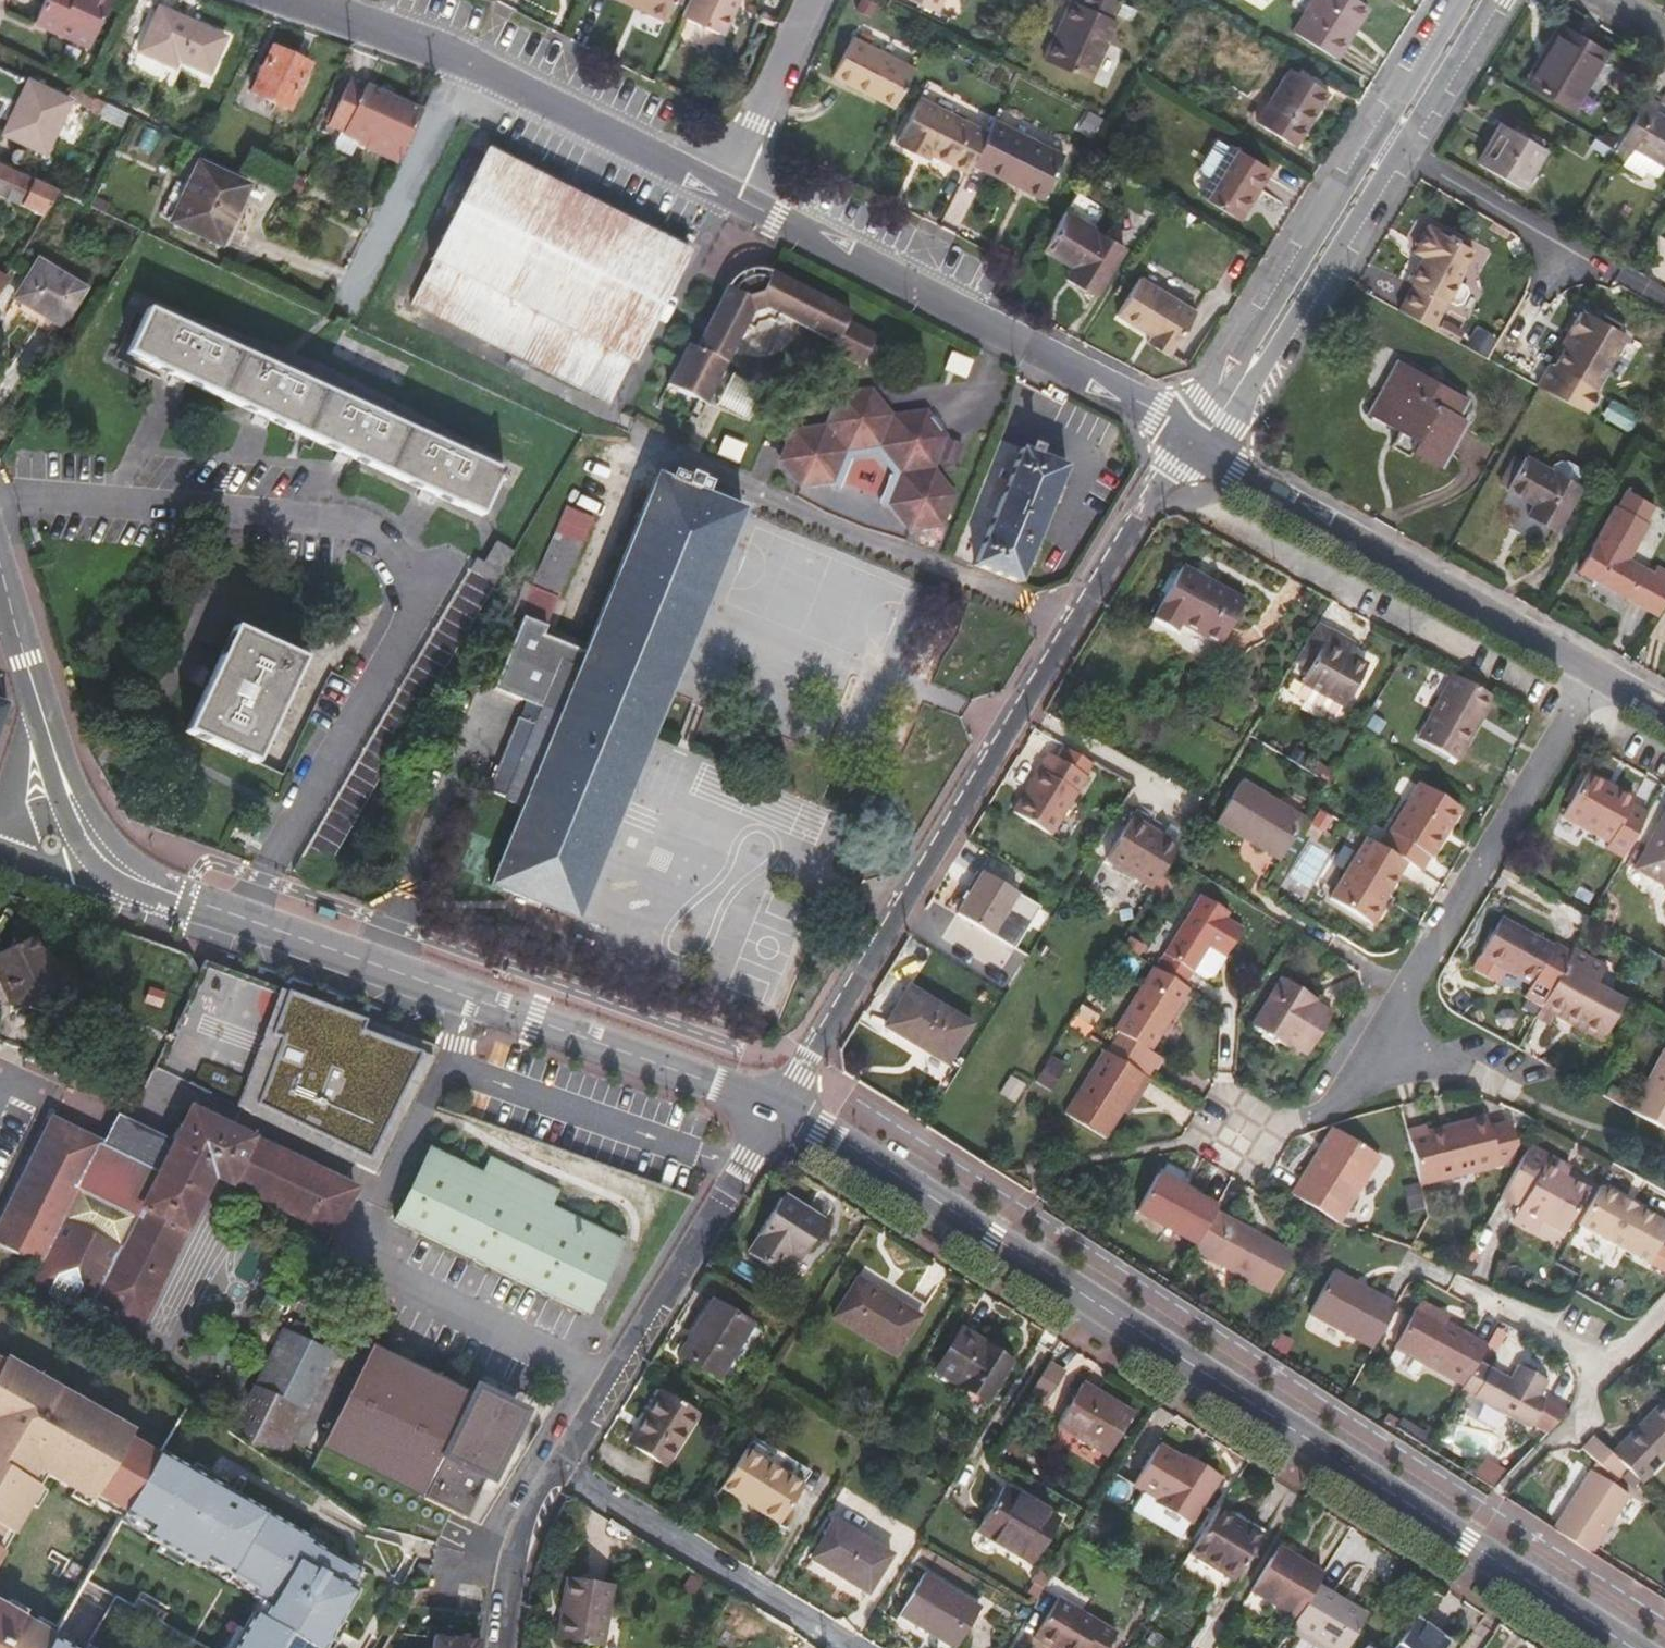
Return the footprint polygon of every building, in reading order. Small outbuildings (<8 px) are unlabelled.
[(33,25),(88,50),(111,0),(44,0),(33,25)] [(666,20),(675,0),(619,0),(666,20)] [(682,18),(723,37),(740,0),(689,0),(682,18)] [(936,12),(942,0),(910,0),(936,12)] [(1042,59),(1092,82),(1120,21),(1112,18),(1120,1),(1117,0),(1077,0),(1076,2),(1072,0),(1069,0),(1042,59)] [(1360,0),(1313,0),(1293,32),(1335,58),(1347,40),(1339,35),(1361,0),(1360,0)] [(1361,0),(1339,35),(1347,40),(1368,5),(1361,0)] [(174,67),(177,60),(209,74),(225,37),(158,8),(139,52),(174,67)] [(1547,46),(1549,48),(1528,84),(1570,107),(1591,72),(1593,73),(1605,52),(1560,24),(1547,46)] [(875,91),(897,102),(914,68),(852,36),(832,75),(873,96),(875,91)] [(272,45),(249,93),(289,112),(311,64),(272,45)] [(1329,91),(1291,67),(1256,122),(1294,146),(1329,91)] [(417,108),(365,84),(364,87),(349,79),(328,125),(343,132),(343,133),(366,144),(366,146),(398,161),(406,145),(422,111),(417,108)] [(28,84),(2,136),(44,156),(69,104),(28,84)] [(76,90),(70,102),(102,116),(107,105),(82,92),(76,90)] [(873,96),(895,107),(897,102),(875,91),(873,96)] [(919,95),(895,144),(921,157),(925,150),(937,156),(967,171),(971,164),(988,130),(919,95)] [(1650,96),(1644,105),(1655,112),(1661,102),(1650,96)] [(1611,161),(1622,167),(1634,147),(1664,166),(1664,117),(1655,112),(1644,105),(1621,144),(1618,150),(1611,161)] [(988,130),(971,164),(1018,187),(1020,182),(1044,194),(1065,154),(994,118),(988,130)] [(1521,189),(1545,148),(1501,123),(1477,163),(1521,189)] [(1210,180),(1200,195),(1239,219),(1271,169),(1232,144),(1220,143),(1213,144),(1199,167),(1201,174),(1210,180)] [(620,401),(691,242),(482,150),(411,308),(620,401)] [(925,150),(921,157),(933,163),(937,156),(925,150)] [(171,222),(221,246),(249,186),(198,162),(171,222)] [(42,216),(58,190),(0,164),(0,196),(42,216)] [(1018,187),(1042,199),(1044,194),(1020,182),(1018,187)] [(1065,211),(1044,245),(1072,262),(1084,269),(1075,284),(1095,296),(1125,247),(1065,211)] [(1413,283),(1399,310),(1432,327),(1447,299),(1454,303),(1461,301),(1466,291),(1464,284),(1457,280),(1464,267),(1463,267),(1473,249),(1429,225),(1418,245),(1427,249),(1410,281),(1413,283)] [(15,298),(61,326),(84,289),(38,261),(15,298)] [(1072,262),(1063,277),(1075,284),(1084,269),(1072,262)] [(695,347),(688,343),(680,359),(668,384),(706,404),(752,313),(765,309),(801,326),(833,343),(829,350),(861,367),(877,335),(846,320),(851,312),(770,271),(767,278),(764,277),(755,276),(751,276),(745,279),(739,283),(736,286),(733,290),(726,286),(723,292),(709,319),(707,322),(706,325),(695,347)] [(1196,311),(1141,276),(1118,313),(1153,335),(1149,342),(1169,355),(1196,311)] [(147,308),(127,353),(148,363),(166,372),(178,377),(192,384),(246,408),(260,415),(272,420),(338,451),(346,454),(428,492),(459,506),(481,516),(502,470),(147,308)] [(1574,334),(1555,366),(1595,389),(1627,335),(1587,312),(1586,314),(1581,312),(1570,332),(1574,334)] [(1399,359),(1368,414),(1399,431),(1391,446),(1408,456),(1410,451),(1442,468),(1468,419),(1460,414),(1468,398),(1399,359)] [(731,375),(716,403),(723,407),(744,418),(753,400),(759,389),(731,375)] [(784,459),(804,484),(836,480),(848,450),(880,445),(899,471),(892,489),(887,500),(907,526),(939,521),(951,491),(931,466),(943,436),(924,411),(892,416),(872,390),(840,395),(828,424),(796,429),(787,451),(784,459)] [(722,440),(715,458),(737,469),(745,450),(722,440)] [(899,471),(880,445),(848,450),(836,480),(845,479),(853,457),(876,453),(891,472),(882,494),(887,500),(892,489),(899,471)] [(1001,497),(974,565),(1020,583),(1067,465),(1021,447),(1008,481),(998,477),(992,494),(1001,497)] [(1523,458),(1516,454),(1500,482),(1507,486),(1523,458)] [(1536,503),(1528,516),(1555,531),(1580,486),(1549,469),(1524,455),(1523,458),(1507,486),(1507,487),(1536,503)] [(1553,463),(1549,469),(1580,486),(1582,479),(1580,472),(1576,465),(1567,460),(1559,460),(1553,463)] [(587,650),(544,634),(583,544),(593,519),(573,510),(566,507),(555,532),(531,586),(529,585),(517,612),(520,613),(491,688),(542,708),(537,725),(520,719),(490,791),(522,804),(490,884),(506,891),(579,920),(678,672),(743,509),(679,483),(681,477),(669,472),(667,478),(655,473),(587,650)] [(1664,602),(1664,568),(1658,564),(1654,571),(1630,558),(1650,523),(1646,521),(1656,505),(1626,489),(1617,505),(1615,503),(1578,571),(1657,616),(1664,602)] [(292,870),(317,884),(512,555),(496,544),(485,563),(475,558),(468,570),(292,870)] [(1177,631),(1181,624),(1220,645),(1245,601),(1181,566),(1153,617),(1177,631)] [(1330,630),(1318,623),(1295,661),(1298,663),(1306,651),(1315,656),(1330,630)] [(234,626),(185,731),(257,763),(305,658),(234,626)] [(1354,644),(1330,630),(1315,656),(1306,651),(1298,663),(1308,669),(1300,682),(1303,684),(1341,704),(1344,706),(1367,666),(1347,656),(1354,644)] [(1453,673),(1417,739),(1458,762),(1494,696),(1453,673)] [(1334,717),(1341,704),(1303,684),(1296,697),(1334,717)] [(1057,758),(1048,753),(1012,812),(1051,836),(1087,777),(1085,775),(1094,761),(1065,745),(1057,758)] [(1308,757),(1295,749),(1290,758),(1302,766),(1308,757)] [(1314,759),(1308,768),(1328,780),(1333,771),(1314,759)] [(1563,800),(1569,803),(1585,773),(1579,770),(1563,800)] [(1605,848),(1622,857),(1646,814),(1630,806),(1634,800),(1585,773),(1569,803),(1561,817),(1609,842),(1605,848)] [(1305,818),(1241,780),(1216,821),(1280,860),(1305,818)] [(1420,783),(1380,847),(1405,862),(1420,871),(1428,857),(1430,858),(1461,808),(1420,783)] [(1635,869),(1664,885),(1664,813),(1635,869)] [(1130,818),(1105,859),(1152,888),(1171,857),(1177,846),(1130,818)] [(1405,862),(1380,847),(1366,838),(1329,899),(1373,925),(1382,910),(1378,907),(1385,895),(1405,862)] [(981,871),(955,914),(1013,948),(1038,906),(981,871)] [(1231,912),(1200,894),(1155,968),(1184,986),(1193,972),(1205,979),(1214,976),(1225,957),(1243,928),(1227,919),(1231,912)] [(1389,898),(1385,895),(1378,907),(1382,910),(1389,898)] [(321,907),(319,914),(334,920),(337,913),(321,907)] [(1526,999),(1540,1007),(1569,955),(1500,917),(1478,957),(1529,985),(1523,997),(1526,999)] [(35,937),(0,952),(0,954),(7,970),(1,973),(13,1001),(14,1002),(44,1013),(46,1006),(66,1014),(79,975),(59,967),(57,971),(44,965),(40,957),(44,955),(35,937)] [(1144,948),(1129,938),(1123,948),(1138,958),(1144,948)] [(1535,1017),(1548,1025),(1553,1015),(1602,1042),(1625,1000),(1596,985),(1606,967),(1572,948),(1569,955),(1540,1007),(1535,1017)] [(48,953),(44,955),(40,957),(44,965),(57,971),(59,967),(62,962),(50,956),(48,953)] [(13,1001),(1,973),(7,970),(0,954),(0,989),(7,1003),(13,1001)] [(1120,1030),(1106,1053),(1150,1080),(1163,1058),(1151,1051),(1190,989),(1184,986),(1155,968),(1153,967),(1115,1027),(1120,1030)] [(1306,992),(1281,977),(1252,1026),(1287,1048),(1290,1043),(1308,1054),(1332,1014),(1315,1004),(1303,997),(1306,992)] [(909,985),(883,1027),(947,1065),(973,1024),(909,985)] [(373,1161),(430,1042),(278,986),(264,1022),(277,1027),(247,1104),(357,1154),(373,1161)] [(162,994),(147,990),(143,1002),(159,1006),(162,994)] [(1088,991),(1080,1005),(1092,1011),(1100,998),(1088,991)] [(1303,997),(1315,1004),(1318,999),(1306,992),(1303,997)] [(1540,1007),(1526,999),(1523,1003),(1525,1011),(1535,1017),(1540,1007)] [(1099,1016),(1080,1005),(1066,1028),(1085,1040),(1099,1016)] [(1664,1130),(1664,1049),(1664,1048),(1634,1104),(1631,1111),(1664,1130)] [(1122,1112),(1136,1090),(1141,1094),(1150,1080),(1106,1053),(1102,1051),(1064,1114),(1106,1139),(1122,1112)] [(1061,1063),(1049,1056),(1035,1079),(1046,1086),(1061,1063)] [(1010,1075),(999,1094),(1016,1104),(1027,1085),(1010,1075)] [(1631,1111),(1634,1104),(1609,1089),(1604,1097),(1631,1111)] [(1136,1090),(1122,1112),(1128,1115),(1141,1094),(1136,1090)] [(140,1319),(211,1175),(332,1233),(353,1189),(197,1113),(189,1109),(179,1131),(171,1145),(145,1132),(131,1159),(104,1146),(51,1120),(0,1223),(0,1244),(29,1258),(38,1263),(28,1284),(90,1314),(98,1298),(140,1319)] [(1426,1125),(1406,1131),(1420,1185),(1499,1166),(1486,1115),(1428,1131),(1426,1125)] [(145,1132),(117,1119),(110,1133),(108,1137),(106,1142),(104,1146),(131,1159),(145,1132)] [(1332,1128),(1303,1176),(1308,1179),(1337,1131),(1332,1128)] [(1303,1176),(1292,1195),(1338,1223),(1379,1155),(1337,1131),(1308,1179),(1303,1176)] [(1529,1145),(1501,1196),(1519,1206),(1512,1219),(1536,1232),(1542,1222),(1563,1233),(1588,1187),(1567,1176),(1571,1168),(1529,1145)] [(428,1147),(393,1221),(404,1226),(413,1230),(586,1314),(621,1240),(549,1205),(557,1190),(526,1176),(487,1157),(480,1172),(428,1147)] [(1196,1244),(1215,1211),(1217,1207),(1157,1173),(1136,1212),(1196,1244)] [(1599,1186),(1578,1225),(1648,1263),(1664,1232),(1664,1223),(1635,1206),(1634,1208),(1619,1200),(1620,1198),(1599,1186)] [(78,1191),(65,1219),(119,1245),(132,1217),(78,1191)] [(779,1272),(789,1257),(795,1248),(805,1255),(826,1221),(783,1195),(757,1235),(758,1236),(747,1253),(779,1272)] [(1428,1216),(1423,1198),(1410,1201),(1414,1220),(1428,1216)] [(1195,1246),(1193,1250),(1271,1293),(1293,1252),(1261,1235),(1259,1240),(1228,1224),(1230,1219),(1215,1211),(1196,1244),(1195,1246)] [(1230,1219),(1228,1224),(1259,1240),(1261,1235),(1230,1219)] [(795,1248),(789,1257),(799,1264),(805,1255),(795,1248)] [(1309,1312),(1373,1348),(1397,1304),(1396,1304),(1333,1270),(1309,1312)] [(859,1277),(857,1280),(885,1298),(887,1295),(859,1277)] [(857,1280),(834,1316),(896,1355),(921,1316),(887,1295),(885,1298),(857,1280)] [(1416,1306),(1446,1323),(1451,1314),(1421,1298),(1416,1306)] [(713,1303),(682,1353),(719,1375),(749,1325),(713,1303)] [(1394,1347),(1464,1385),(1477,1361),(1487,1344),(1446,1323),(1416,1306),(1394,1347)] [(277,1465),(333,1355),(285,1330),(232,1434),(277,1465)] [(960,1330),(935,1370),(986,1402),(1011,1362),(960,1330)] [(1266,1333),(1261,1341),(1270,1348),(1276,1338),(1266,1333)] [(1276,1338),(1270,1348),(1280,1354),(1288,1340),(1278,1334),(1276,1338)] [(474,1393),(370,1343),(319,1447),(452,1513),(465,1519),(497,1454),(508,1432),(514,1419),(516,1414),(509,1410),(479,1396),(474,1393)] [(11,1550),(52,1480),(121,1521),(125,1513),(160,1453),(135,1439),(140,1431),(11,1360),(0,1356),(0,1545),(11,1550)] [(1048,1361),(1032,1387),(1049,1397),(1065,1371),(1048,1361)] [(1464,1385),(1461,1391),(1530,1428),(1532,1424),(1548,1435),(1570,1409),(1546,1398),(1541,1395),(1548,1381),(1518,1364),(1510,1379),(1477,1361),(1464,1385)] [(1082,1383),(1057,1423),(1109,1455),(1134,1414),(1082,1383)] [(629,1443),(666,1465),(698,1414),(662,1391),(629,1443)] [(1662,1402),(1611,1454),(1628,1470),(1640,1482),(1664,1457),(1664,1405),(1662,1402)] [(1593,1437),(1582,1448),(1615,1483),(1628,1470),(1611,1454),(1593,1437)] [(1184,1453),(1181,1458),(1159,1444),(1135,1484),(1144,1490),(1156,1498),(1154,1502),(1190,1524),(1220,1475),(1184,1453)] [(804,1485),(745,1449),(721,1487),(779,1524),(804,1485)] [(327,1642),(331,1635),(337,1625),(356,1591),(349,1587),(359,1570),(352,1566),(335,1557),(309,1542),(310,1539),(242,1500),(219,1487),(208,1480),(160,1453),(125,1513),(151,1528),(147,1536),(200,1566),(204,1558),(231,1574),(257,1588),(252,1597),(268,1605),(261,1616),(254,1612),(233,1647),(324,1647),(327,1642)] [(1590,1470),(1552,1529),(1562,1535),(1592,1554),(1630,1495),(1590,1470)] [(1004,1486),(978,1529),(1035,1563),(1061,1520),(1004,1486)] [(1180,1539),(1190,1524),(1154,1502),(1156,1498),(1144,1490),(1132,1510),(1180,1539)] [(1232,1520),(1234,1517),(1219,1508),(1191,1553),(1236,1580),(1261,1538),(1232,1520)] [(121,1521),(147,1536),(151,1528),(125,1513),(121,1521)] [(1232,1520),(1261,1538),(1263,1535),(1234,1517),(1232,1520)] [(812,1558),(869,1592),(892,1555),(835,1520),(812,1558)] [(11,1550),(0,1545),(0,1571),(11,1550)] [(1318,1585),(1325,1573),(1278,1546),(1251,1591),(1282,1609),(1293,1616),(1300,1613),(1310,1597),(1318,1585)] [(349,1587),(356,1591),(365,1574),(359,1570),(349,1587)] [(957,1647),(981,1608),(924,1574),(900,1613),(957,1647)] [(565,1576),(554,1640),(605,1647),(615,1584),(565,1576)] [(1292,1626),(1318,1641),(1314,1647),(1347,1647),(1368,1614),(1318,1585),(1310,1597),(1300,1613),(1297,1618),(1292,1626)] [(1117,1633),(1058,1598),(1035,1637),(1054,1647),(1108,1647),(1117,1633)] [(56,1631),(0,1601),(0,1647),(46,1647),(56,1631)] [(480,1634),(483,1605),(458,1603),(434,1601),(433,1608),(431,1629),(429,1647),(479,1647),(480,1634)] [(1449,1642),(1415,1617),(1397,1643),(1404,1647),(1444,1647),(1449,1642)] [(74,1642),(56,1631),(46,1647),(86,1647),(74,1642)]
